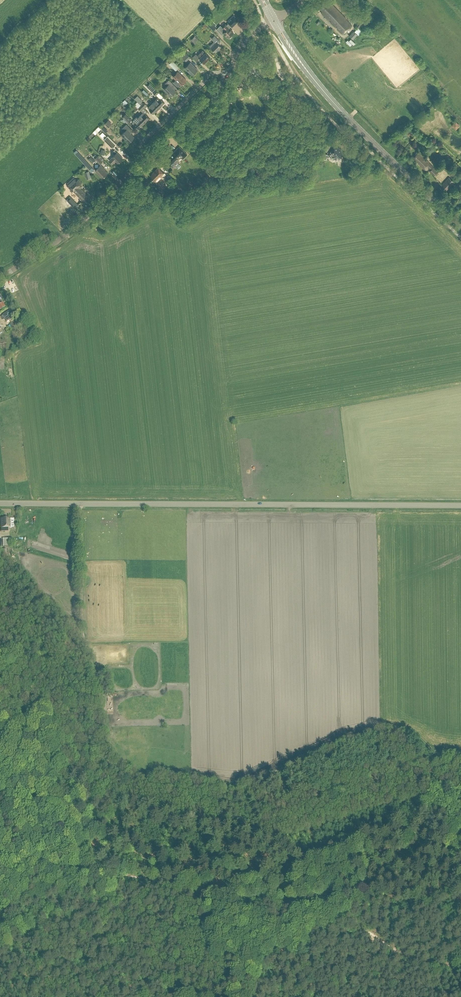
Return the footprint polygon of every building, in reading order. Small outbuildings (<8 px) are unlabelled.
[(318,6),(322,11),(321,12),(328,19),(329,19),(332,21),(331,22),(335,27),(337,26),(339,28),(338,29),(342,33),(352,24),(331,4),(330,5),(325,0),(324,0),(318,6)] [(339,1),(336,4),(344,12),(345,13),(346,12),(349,10),(347,9),(342,4),(339,0),(339,1)] [(349,10),(346,12),(354,20),(359,15),(352,7),(349,10)] [(222,34),(224,33),(229,38),(234,33),(232,31),(233,31),(229,27),(232,25),(237,19),(238,18),(234,15),(228,21),(229,22),(227,24),(225,23),(222,26),(220,25),(217,29),(222,34)] [(210,19),(206,23),(213,30),(217,26),(210,19)] [(361,19),(356,25),(358,27),(359,27),(364,22),(361,19)] [(210,45),(212,48),(215,52),(221,46),(219,43),(221,41),(217,38),(215,35),(212,38),(214,41),(210,45)] [(204,63),(210,57),(206,52),(205,53),(202,50),(197,55),(196,53),(193,57),(197,61),(199,58),(204,63)] [(182,56),(187,61),(191,56),(186,52),(182,56)] [(172,61),(171,62),(169,63),(176,70),(179,68),(172,61)] [(162,63),(160,64),(167,71),(169,69),(162,63)] [(185,68),(192,75),(197,70),(190,63),(185,68)] [(178,71),(173,77),(176,80),(173,82),(178,86),(180,84),(184,83),(185,82),(186,80),(178,71)] [(164,89),(171,96),(176,91),(171,87),(174,84),(169,80),(164,84),(166,86),(164,89)] [(166,96),(167,95),(160,87),(158,89),(166,96)] [(153,102),(159,108),(164,102),(158,96),(153,102)] [(135,104),(141,110),(146,104),(144,102),(141,105),(138,101),(135,104)] [(159,108),(153,102),(148,107),(154,113),(159,108)] [(137,116),(141,120),(144,123),(149,118),(143,112),(138,117),(137,115),(137,116)] [(126,121),(128,123),(131,120),(126,114),(123,117),(124,118),(126,121)] [(144,123),(141,120),(137,116),(134,119),(135,120),(133,123),(138,128),(144,123)] [(125,131),(121,135),(124,137),(126,139),(129,142),(134,137),(131,134),(131,133),(128,131),(131,128),(127,124),(122,128),(125,131)] [(112,147),(115,145),(110,139),(107,136),(104,139),(107,142),(112,147)] [(333,153),(331,157),(337,160),(339,156),(342,157),(345,152),(342,150),(343,149),(335,145),(334,145),(333,148),(331,152),(333,153)] [(167,159),(171,164),(174,166),(179,161),(183,158),(188,154),(185,151),(183,153),(177,148),(169,156),(169,157),(167,159)] [(85,165),(91,172),(94,169),(77,149),(74,152),(85,165)] [(112,157),(113,157),(110,160),(110,161),(112,163),(112,162),(113,163),(116,160),(118,163),(123,158),(117,151),(116,152),(114,150),(112,152),(115,154),(112,157)] [(324,153),(319,161),(323,163),(328,154),(324,153)] [(418,164),(426,171),(429,168),(430,169),(429,170),(435,175),(438,171),(436,169),(437,168),(436,168),(435,168),(433,166),(419,153),(414,158),(419,163),(418,164)] [(95,170),(103,178),(108,173),(103,168),(104,168),(101,165),(95,170)] [(161,176),(164,173),(158,167),(152,173),(152,174),(150,176),(155,180),(160,175),(161,176)] [(172,180),(182,190),(184,187),(174,177),(172,180)] [(449,177),(440,187),(445,191),(454,181),(449,177)] [(73,190),(76,193),(86,203),(92,198),(88,194),(87,195),(81,188),(82,186),(80,184),(82,182),(79,179),(77,181),(73,178),(67,184),(72,190),(73,190)] [(156,205),(161,200),(155,194),(150,199),(154,204),(153,204),(155,206),(155,205),(156,205)] [(78,204),(72,197),(68,200),(73,206),(75,204),(77,206),(78,204)] [(1,520),(1,531),(8,531),(8,528),(14,528),(13,520),(1,520)]
